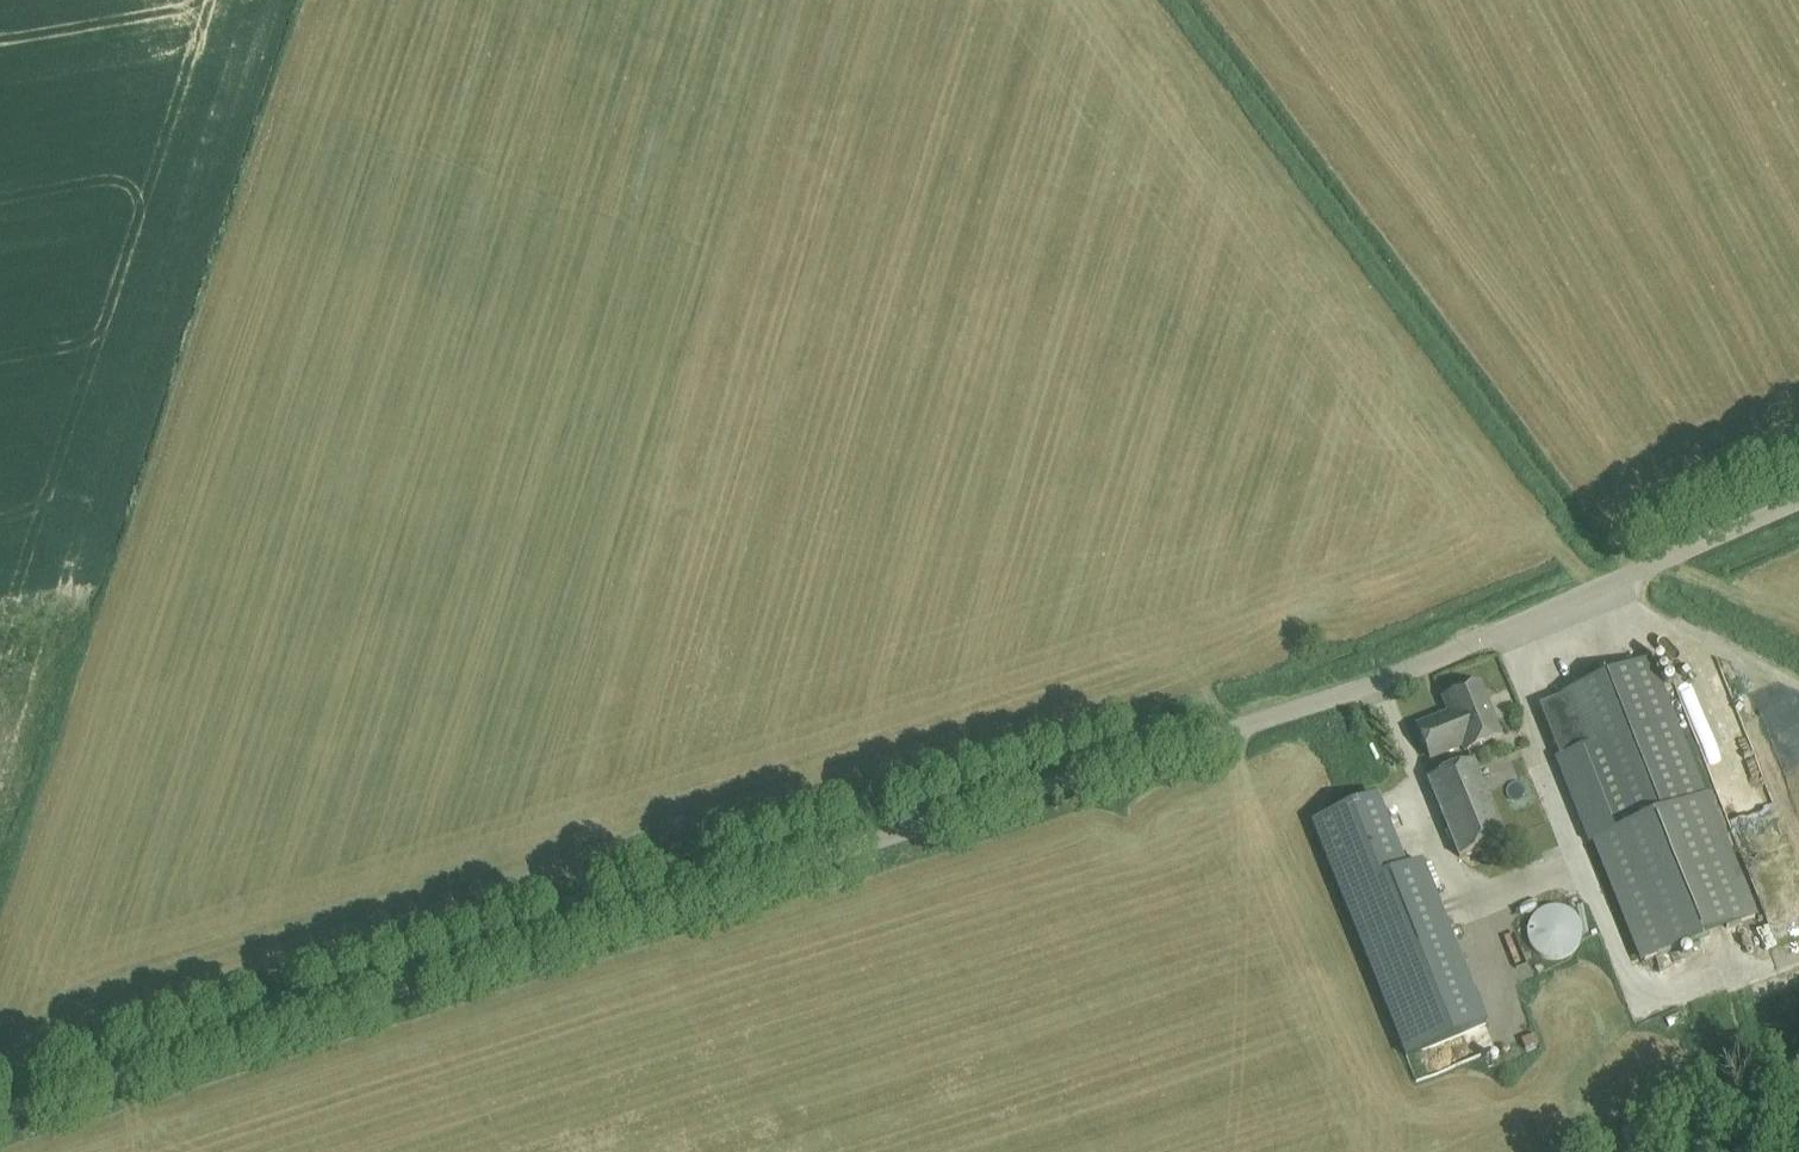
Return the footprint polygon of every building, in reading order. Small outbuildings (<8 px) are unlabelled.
[(1563,700),(1544,708),(1564,758),(1559,760),(1593,845),(1603,841),(1652,962),(1762,917),(1713,796),(1712,796),(1656,660),(1562,698),(1563,700)] [(1431,759),(1463,746),(1465,751),(1501,737),(1480,685),(1444,699),(1451,718),(1446,720),(1445,717),(1418,728),(1431,759)] [(1473,761),(1429,778),(1460,857),(1505,839),(1473,761)] [(1409,874),(1379,802),(1316,828),(1411,1061),(1490,1028),(1425,868),(1409,874)] [(1582,938),(1582,937),(1581,932),(1579,927),(1575,921),(1569,917),(1561,914),(1552,915),(1544,920),(1539,927),(1536,935),(1537,944),(1539,949),(1542,953),(1550,958),(1559,960),(1567,958),(1575,953),(1579,947),(1581,943),(1582,938)]
